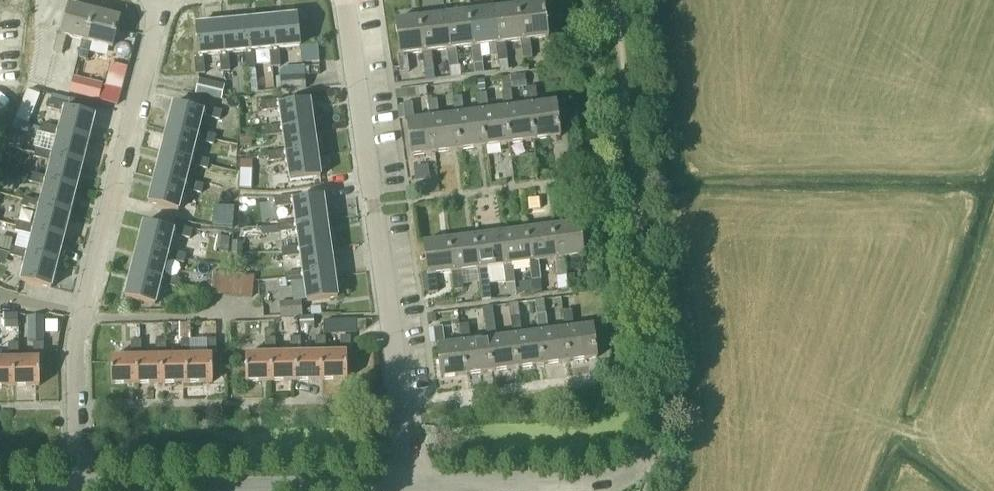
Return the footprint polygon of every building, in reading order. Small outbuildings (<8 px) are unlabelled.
[(544,3),(519,6),(523,40),(521,41),(523,58),(532,57),(530,40),(548,37),(544,3)] [(67,37),(82,41),(87,42),(95,11),(70,5),(62,34),(58,33),(54,51),(63,53),(67,37)] [(519,6),(494,8),(498,43),(496,44),(498,61),(507,60),(505,42),(521,41),(523,40),(519,6)] [(494,8),(470,11),(474,46),(471,46),(473,64),(483,63),(480,45),(496,44),(498,43),(494,8)] [(87,42),(82,41),(78,57),(87,60),(91,44),(112,49),(120,18),(95,11),(87,42)] [(449,49),(447,49),(449,67),(458,66),(456,48),(471,46),(474,46),(470,11),(445,14),(449,49)] [(431,51),(447,49),(449,49),(445,14),(420,17),(425,52),(422,52),(424,70),(433,69),(431,51)] [(275,50),(270,50),(271,67),(281,66),(279,49),(301,47),(298,16),(272,18),(275,50)] [(395,20),(399,54),(397,54),(399,73),(409,72),(407,54),(422,52),(425,52),(420,17),(395,20)] [(254,52),(270,50),(275,50),(272,18),(247,20),(250,52),(245,53),(246,69),(256,68),(254,52)] [(224,55),(220,55),(221,72),(231,71),(229,54),(245,53),(250,52),(247,20),(221,22),(224,55)] [(204,57),(220,55),(224,55),(221,22),(196,25),(198,54),(194,55),(196,74),(205,73),(204,57)] [(567,33),(554,35),(556,51),(569,49),(567,33)] [(122,91),(128,66),(112,62),(106,87),(122,91)] [(280,71),(281,89),(306,87),(305,75),(309,75),(309,65),(283,67),(280,71)] [(99,100),(103,83),(74,76),(69,93),(99,100)] [(502,78),(503,90),(512,89),(511,77),(502,78)] [(199,78),(196,93),(222,100),(226,84),(199,78)] [(484,80),(476,81),(478,94),(486,93),(484,80)] [(526,88),(528,105),(531,105),(535,140),(560,137),(556,102),(538,104),(535,87),(526,88)] [(21,126),(35,130),(45,92),(31,88),(21,126)] [(502,91),(504,109),(506,108),(511,143),(535,140),(531,105),(528,105),(513,107),(511,90),(502,91)] [(481,111),(486,146),(511,143),(506,108),(504,109),(488,110),(486,93),(478,94),(477,94),(479,112),(481,111)] [(461,149),(486,146),(481,111),(479,112),(464,114),(461,96),(452,97),(454,115),(457,114),(461,149)] [(95,103),(71,97),(68,108),(92,114),(95,103)] [(95,115),(92,114),(68,108),(69,104),(49,99),(47,108),(63,112),(59,128),(58,132),(89,140),(95,115)] [(432,118),(437,152),(461,149),(457,114),(454,115),(439,117),(437,99),(428,100),(430,118),(432,118)] [(282,130),(313,125),(310,100),(279,104),(279,100),(261,103),(262,111),(279,109),(281,125),(282,130)] [(411,155),(437,152),(432,118),(430,118),(414,120),(412,102),(403,103),(405,122),(407,122),(411,155)] [(174,103),(168,128),(199,136),(200,131),(204,115),(220,119),(222,110),(203,105),(202,110),(174,103)] [(58,132),(59,128),(43,124),(41,132),(57,137),(53,152),(52,157),(83,164),(89,140),(58,132)] [(282,134),(285,150),(285,155),(317,151),(313,125),(282,130),(281,125),(264,127),(266,137),(282,134)] [(216,135),(200,131),(199,136),(168,128),(161,153),(192,161),(194,156),(198,140),(214,144),(216,135)] [(52,157),(53,152),(36,148),(34,157),(51,161),(47,177),(46,181),(76,189),(83,164),(52,157)] [(321,176),(317,151),(285,155),(285,150),(269,152),(270,161),(286,159),(288,174),(274,176),(276,192),(306,187),(305,179),(321,176)] [(210,160),(194,156),(192,161),(161,153),(155,178),(186,185),(188,180),(191,164),(208,168),(210,160)] [(252,189),(253,169),(241,168),(240,188),(252,189)] [(46,181),(47,177),(30,173),(28,182),(44,186),(41,201),(39,206),(70,214),(76,189),(46,181)] [(204,184),(188,180),(186,185),(155,178),(149,203),(180,210),(185,189),(202,193),(204,184)] [(293,205),(295,221),(296,225),(327,221),(323,196),(294,200),(294,195),(274,198),(276,207),(293,205)] [(39,206),(41,201),(24,197),(22,206),(39,210),(35,226),(33,231),(64,239),(70,214),(39,206)] [(233,228),(234,207),(214,205),(212,226),(233,228)] [(33,231),(35,226),(18,221),(15,230),(32,234),(28,250),(27,255),(58,263),(64,239),(33,231)] [(331,246),(327,221),(296,225),(295,221),(278,223),(279,232),(297,230),(299,246),(300,251),(331,246)] [(144,222),(138,247),(169,255),(170,250),(174,234),(190,238),(192,229),(174,225),(173,229),(144,222)] [(580,223),(553,226),(557,260),(555,260),(558,277),(566,276),(564,259),(584,256),(580,223)] [(539,262),(555,260),(557,260),(553,226),(527,229),(532,263),(530,263),(532,280),(533,294),(543,293),(541,279),(539,262)] [(527,229),(502,233),(506,266),(504,267),(507,295),(516,294),(513,265),(530,263),(532,263),(527,229)] [(478,270),(481,301),(491,299),(487,269),(504,267),(506,266),(502,233),(476,236),(480,270),(478,270)] [(476,236),(450,239),(454,273),(452,273),(454,290),(463,289),(461,272),(478,270),(480,270),(476,236)] [(435,275),(452,273),(454,273),(450,239),(423,242),(428,275),(426,275),(428,294),(437,293),(435,275)] [(27,255),(28,250),(12,246),(9,255),(26,259),(20,280),(51,288),(58,263),(27,255)] [(300,255),(302,271),(303,276),(334,272),(331,246),(300,251),(299,246),(282,248),(283,257),(300,255)] [(187,254),(170,250),(169,255),(138,247),(131,272),(162,280),(164,275),(168,259),(184,263),(187,254)] [(338,297),(334,272),(303,276),(302,271),(285,274),(287,282),(303,280),(306,302),(338,297)] [(180,279),(164,275),(162,280),(131,272),(125,297),(156,305),(162,284),(178,288),(180,279)] [(211,293),(222,294),(224,273),(213,272),(211,293)] [(222,294),(232,295),(235,274),(224,273),(222,294)] [(232,295),(243,296),(246,275),(235,274),(232,295)] [(255,276),(246,275),(243,296),(253,297),(255,276)] [(531,280),(519,281),(520,292),(533,291),(531,280)] [(537,314),(546,312),(544,299),(535,300),(537,314)] [(302,300),(280,301),(281,315),(302,314),(302,300)] [(511,317),(520,316),(518,302),(509,304),(511,317)] [(492,306),(483,307),(485,321),(494,319),(492,306)] [(460,321),(476,319),(475,308),(459,310),(460,321)] [(597,357),(593,324),(574,327),(572,309),(562,310),(565,328),(567,328),(571,361),(597,357)] [(545,364),(571,361),(567,328),(565,328),(548,330),(546,312),(537,314),(539,332),(541,331),(545,364)] [(4,328),(19,328),(18,313),(4,313),(4,328)] [(28,315),(28,340),(44,340),(44,315),(28,315)] [(300,327),(315,327),(314,316),(300,316),(300,327)] [(511,317),(513,335),(515,335),(519,368),(545,364),(541,331),(539,332),(522,334),(520,316),(511,317)] [(515,335),(513,335),(496,337),(494,319),(485,321),(487,338),(489,338),(493,371),(519,368),(515,335)] [(489,338),(487,338),(471,341),(468,323),(459,324),(462,342),(463,342),(468,374),(493,371),(489,338)] [(463,342),(462,342),(445,344),(442,326),(433,328),(436,347),(437,346),(441,378),(468,374),(463,342)] [(296,352),(297,380),(322,380),(321,351),(326,351),(325,336),(315,337),(316,352),(300,352),(296,352)] [(341,351),(326,351),(321,351),(322,380),(347,379),(347,352),(351,352),(350,336),(340,336),(341,351)] [(266,353),(246,354),(246,381),(271,381),(271,352),(276,352),(275,337),(265,338),(266,353)] [(291,352),(276,352),(271,352),(271,381),(297,380),(296,352),(300,352),(300,337),(290,337),(291,352)] [(206,354),(191,355),(187,355),(188,382),(213,382),(212,356),(212,355),(216,355),(216,339),(206,339),(206,354)] [(112,384),(137,384),(136,356),(141,356),(141,340),(131,340),(131,356),(111,357),(112,384)] [(156,355),(141,356),(136,356),(137,384),(162,383),(162,355),(166,355),(166,340),(156,340),(156,355)] [(181,355),(166,355),(162,355),(162,383),(188,382),(187,355),(191,355),(191,340),(181,340),(181,355)] [(40,385),(39,358),(44,358),(44,342),(33,342),(34,358),(18,358),(14,358),(15,386),(40,385)] [(18,358),(18,343),(8,343),(9,358),(0,358),(0,386),(15,386),(14,358),(18,358)]
